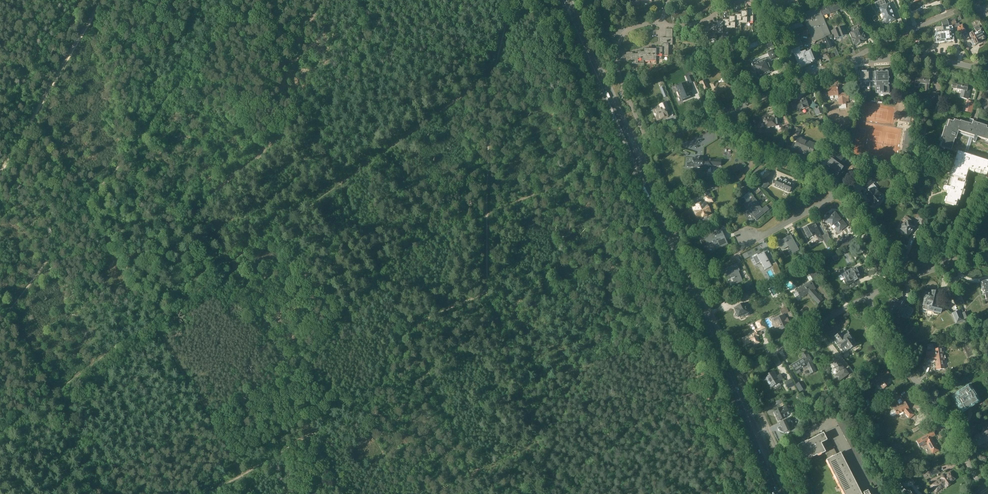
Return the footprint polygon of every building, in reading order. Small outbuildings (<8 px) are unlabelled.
[(819,7),(823,17),(842,9),(835,0),(819,7)] [(892,22),(896,20),(889,3),(886,4),(885,0),(882,0),(875,3),(877,9),(879,8),(886,24),(890,22),(890,23),(891,23),(891,22),(892,22)] [(830,35),(823,17),(819,7),(801,15),(812,41),(816,41),(825,38),(830,35)] [(747,8),(747,12),(741,11),(741,13),(735,13),(735,17),(729,17),(729,18),(723,18),(723,22),(717,22),(717,24),(711,24),(711,28),(705,28),(705,39),(713,39),(713,37),(717,37),(717,34),(725,34),(725,32),(729,32),(729,28),(737,29),(737,27),(741,27),(741,23),(749,23),(749,21),(753,21),(754,8),(747,8)] [(777,37),(803,26),(800,18),(774,29),(777,37)] [(937,43),(954,41),(953,34),(951,34),(950,31),(953,31),(953,28),(952,26),(949,26),(949,25),(947,20),(941,23),(943,27),(943,28),(935,29),(937,38),(936,39),(935,39),(935,43),(937,43)] [(953,26),(958,35),(966,30),(962,24),(960,25),(959,23),(953,26)] [(847,35),(843,26),(831,31),(835,40),(847,35)] [(981,29),(979,27),(979,26),(974,28),(976,32),(970,35),(973,41),(971,42),(973,45),(974,46),(975,45),(980,43),(980,42),(982,41),(983,43),(986,41),(986,39),(981,29)] [(852,32),(849,33),(852,39),(854,44),(857,43),(858,44),(863,42),(862,41),(866,39),(864,34),(862,34),(860,29),(858,29),(852,32)] [(822,39),(827,50),(833,47),(831,41),(834,40),(832,35),(831,36),(830,35),(825,38),(822,39)] [(805,52),(802,53),(801,49),(803,49),(802,46),(803,46),(799,37),(793,40),(794,42),(786,46),(788,50),(784,52),(786,56),(785,56),(789,65),(795,63),(791,54),(794,53),(800,68),(809,64),(809,63),(815,61),(811,50),(805,53),(805,52)] [(672,38),(666,38),(660,38),(660,44),(662,44),(662,48),(662,50),(668,50),(668,44),(672,44),(672,38)] [(633,55),(633,58),(633,60),(638,60),(638,64),(644,64),(645,59),(650,59),(650,61),(656,61),(657,59),(663,59),(663,55),(669,55),(669,50),(668,50),(662,50),(662,48),(656,48),(656,49),(644,49),(644,52),(638,52),(638,54),(633,54),(633,55)] [(777,58),(774,50),(768,52),(771,61),(777,58)] [(758,78),(772,72),(767,60),(766,60),(765,58),(758,61),(758,63),(753,65),(753,64),(752,65),(752,66),(753,66),(754,69),(751,70),(753,75),(756,74),(758,78)] [(875,72),(870,72),(870,81),(875,81),(875,87),(879,87),(879,93),(889,93),(889,82),(890,82),(889,71),(884,71),(880,71),(875,72)] [(870,87),(870,81),(870,72),(859,72),(859,82),(860,82),(860,85),(861,85),(861,87),(864,87),(864,86),(870,86),(870,87)] [(692,75),(686,77),(689,84),(695,81),(692,75)] [(930,84),(930,78),(920,77),(919,79),(916,79),(915,83),(915,86),(915,87),(918,87),(919,87),(919,84),(926,84),(925,91),(928,91),(929,84),(930,84)] [(703,90),(709,87),(706,80),(700,82),(703,90)] [(686,81),(676,85),(678,91),(677,91),(679,97),(680,96),(683,102),(693,97),(690,92),(692,91),(690,86),(688,87),(686,81)] [(732,87),(729,81),(719,85),(719,83),(716,84),(715,82),(711,84),(715,95),(722,93),(722,91),(726,89),(726,90),(732,87)] [(952,88),(961,90),(959,97),(968,99),(971,88),(968,87),(969,85),(958,82),(958,84),(953,83),(952,88)] [(835,97),(838,96),(839,105),(846,104),(846,102),(849,101),(848,93),(840,94),(839,86),(833,86),(833,88),(828,89),(829,97),(835,96),(835,97)] [(932,92),(931,102),(938,102),(939,93),(932,92)] [(798,110),(808,106),(805,97),(802,98),(802,100),(797,103),(796,101),(791,103),(793,108),(797,106),(798,110)] [(974,103),(968,101),(965,111),(971,113),(974,103)] [(661,119),(668,116),(666,111),(669,110),(666,102),(662,104),(663,107),(654,111),(657,120),(658,120),(659,120),(660,119),(661,119)] [(824,113),(822,107),(814,110),(816,116),(824,113)] [(779,126),(779,121),(778,115),(766,117),(760,118),(761,122),(764,122),(765,128),(766,128),(770,128),(770,127),(779,126)] [(970,120),(969,123),(960,120),(960,121),(954,119),(953,121),(949,120),(947,127),(945,126),(940,141),(942,141),(940,147),(957,152),(947,186),(946,186),(945,186),(944,186),(944,187),(943,188),(944,188),(944,189),(944,190),(945,190),(949,191),(945,203),(956,206),(958,200),(960,201),(965,183),(969,169),(975,171),(975,170),(978,171),(978,170),(987,173),(987,126),(970,120)] [(801,129),(795,127),(792,133),(798,136),(801,129)] [(911,146),(913,130),(907,129),(906,133),(905,133),(904,141),(905,141),(905,145),(911,146)] [(811,156),(817,144),(799,137),(794,149),(802,152),(802,151),(806,152),(805,154),(811,156)] [(840,145),(837,143),(834,141),(829,147),(835,151),(840,145)] [(831,158),(827,164),(830,167),(830,166),(839,173),(843,169),(843,167),(845,166),(843,165),(840,162),(844,158),(845,156),(840,151),(838,153),(836,156),(834,155),(831,158)] [(687,163),(687,167),(703,168),(706,168),(707,165),(713,166),(713,165),(721,166),(721,160),(713,160),(713,159),(708,159),(708,161),(703,160),(703,158),(693,157),(692,163),(687,163)] [(741,169),(746,164),(742,161),(739,165),(740,166),(732,169),(733,173),(741,169)] [(741,181),(746,177),(742,173),(737,178),(741,181)] [(765,178),(760,183),(765,189),(770,184),(765,178)] [(778,178),(775,186),(790,192),(793,184),(778,178)] [(871,179),(862,186),(866,190),(867,189),(869,191),(865,194),(868,197),(867,198),(871,203),(872,202),(875,205),(876,206),(879,204),(878,203),(882,200),(879,196),(880,195),(876,191),(875,192),(872,188),(874,187),(872,184),(874,183),(871,179)] [(713,183),(702,188),(704,194),(707,193),(706,191),(714,187),(713,183)] [(754,196),(743,205),(756,220),(770,209),(766,205),(762,209),(759,204),(757,202),(758,202),(754,196)] [(713,202),(714,198),(706,197),(706,201),(705,202),(702,203),(701,203),(696,205),(697,206),(694,207),(695,210),(694,211),(698,218),(702,215),(703,217),(707,215),(706,213),(710,212),(707,205),(711,203),(710,202),(713,202)] [(843,228),(846,226),(840,218),(839,219),(835,213),(834,215),(832,213),(825,219),(828,223),(829,222),(832,225),(834,224),(838,228),(841,226),(843,228)] [(917,223),(922,226),(926,220),(920,215),(918,219),(919,220),(917,223)] [(913,222),(909,218),(906,216),(904,218),(907,221),(905,224),(904,223),(903,223),(901,225),(901,226),(902,227),(900,229),(905,232),(905,233),(906,235),(907,235),(908,235),(914,228),(910,225),(913,222)] [(823,240),(824,240),(816,225),(814,226),(813,224),(803,229),(808,238),(816,234),(820,242),(823,240)] [(711,230),(700,236),(701,240),(700,240),(703,247),(708,245),(713,242),(717,249),(727,244),(723,234),(723,233),(721,230),(720,231),(716,233),(715,233),(713,234),(711,230)] [(793,254),(799,250),(794,241),(792,241),(789,236),(779,242),(783,249),(789,246),(793,254)] [(823,240),(827,248),(833,245),(829,237),(824,240),(823,240)] [(849,245),(847,240),(836,245),(835,246),(836,249),(838,248),(838,250),(849,245)] [(765,270),(771,266),(764,253),(764,252),(758,256),(757,254),(752,257),(753,257),(757,264),(761,262),(765,270)] [(737,265),(736,265),(725,270),(728,276),(731,275),(733,279),(734,279),(736,284),(742,281),(738,271),(740,271),(737,265)] [(781,274),(778,266),(772,269),(776,276),(781,274)] [(862,277),(863,276),(861,273),(860,272),(859,272),(861,271),(859,266),(855,268),(856,269),(852,271),(851,270),(847,272),(845,270),(843,270),(843,269),(840,271),(844,279),(846,284),(846,283),(847,284),(848,283),(848,284),(862,277)] [(814,280),(819,277),(815,271),(810,274),(814,280)] [(797,290),(793,293),(796,297),(800,295),(801,297),(809,292),(818,303),(823,299),(819,295),(818,295),(813,290),(816,288),(811,281),(797,290)] [(936,293),(932,292),(931,293),(928,292),(927,293),(926,295),(925,295),(924,297),(926,298),(923,309),(934,312),(934,314),(937,314),(939,313),(940,313),(941,307),(935,305),(938,295),(936,293)] [(905,318),(906,314),(910,316),(913,310),(911,309),(912,309),(910,308),(903,304),(904,303),(904,302),(902,302),(901,303),(900,302),(898,301),(895,300),(894,300),(892,304),(891,304),(888,309),(891,310),(891,311),(892,313),(893,314),(895,313),(896,314),(896,313),(905,318)] [(736,316),(736,317),(737,317),(738,317),(739,317),(744,315),(745,317),(749,314),(748,312),(751,311),(747,302),(737,306),(738,308),(735,310),(737,313),(736,313),(735,314),(735,315),(735,316),(736,316)] [(780,310),(782,315),(789,312),(786,307),(780,310)] [(960,311),(953,314),(955,319),(958,318),(959,322),(963,320),(960,311)] [(782,330),(790,326),(784,314),(774,319),(778,327),(780,326),(782,330)] [(759,336),(758,332),(757,332),(766,328),(762,319),(755,322),(758,329),(755,330),(756,333),(743,338),(746,345),(753,341),(755,345),(760,343),(757,337),(759,336)] [(837,339),(835,341),(838,345),(837,345),(840,349),(844,346),(846,349),(849,347),(850,349),(855,345),(851,340),(852,339),(851,339),(848,334),(843,337),(840,333),(836,337),(837,339)] [(937,370),(945,369),(943,360),(945,360),(943,348),(936,349),(936,352),(927,351),(926,358),(935,359),(937,370)] [(800,361),(792,365),(796,372),(799,369),(803,367),(803,368),(804,369),(808,367),(811,374),(816,371),(813,365),(807,351),(802,354),(805,359),(804,360),(803,359),(800,361)] [(875,356),(867,361),(870,366),(878,362),(875,356)] [(843,367),(837,359),(832,363),(838,371),(839,370),(841,372),(835,376),(838,382),(848,374),(850,377),(853,374),(850,369),(846,372),(845,369),(843,370),(842,368),(843,367)] [(887,380),(891,377),(886,370),(875,378),(876,379),(873,380),(870,381),(867,375),(861,378),(865,385),(870,382),(873,387),(876,386),(874,383),(877,380),(883,389),(890,384),(887,380)] [(780,381),(783,379),(781,374),(777,376),(774,371),(765,376),(768,381),(768,382),(771,387),(780,382),(780,381)] [(791,379),(785,382),(788,389),(795,386),(791,379)] [(806,388),(802,381),(795,384),(800,392),(806,388)] [(957,403),(959,405),(957,407),(960,412),(961,411),(963,413),(967,410),(966,408),(970,405),(971,407),(979,402),(976,398),(977,397),(975,394),(976,394),(975,392),(974,392),(972,389),(971,390),(968,385),(956,393),(958,396),(952,399),(955,404),(957,403)] [(895,403),(897,401),(901,397),(899,394),(893,400),(895,403)] [(893,408),(894,410),(892,411),(890,412),(890,414),(891,415),(892,416),(894,416),(897,415),(903,411),(904,412),(910,418),(914,415),(909,409),(905,402),(901,397),(897,401),(900,405),(899,406),(898,405),(897,406),(897,407),(893,408)] [(785,415),(789,413),(787,407),(783,409),(782,408),(775,412),(779,420),(786,417),(785,415)] [(778,428),(779,429),(780,430),(781,431),(782,432),(784,432),(785,432),(787,432),(788,432),(790,431),(791,430),(792,429),(792,427),(793,426),(793,424),(793,423),(792,421),(789,422),(788,420),(780,423),(781,426),(778,427),(778,428)] [(987,431),(975,436),(974,440),(976,444),(980,445),(987,441),(987,431)] [(932,437),(935,435),(934,432),(917,441),(920,447),(927,443),(933,454),(939,450),(932,437)] [(808,440),(798,445),(806,460),(809,458),(810,458),(814,456),(814,457),(818,455),(822,454),(826,452),(829,459),(837,454),(828,436),(826,437),(824,433),(817,436),(808,441),(808,440)] [(827,460),(844,493),(862,493),(841,453),(837,454),(829,459),(827,460)] [(938,467),(928,470),(930,476),(938,473),(937,470),(939,469),(938,467)] [(952,474),(948,477),(946,475),(932,485),(936,492),(946,485),(947,487),(949,485),(952,483),(952,482),(954,480),(954,479),(955,479),(955,478),(952,474)] [(911,487),(907,490),(901,481),(898,483),(897,482),(895,484),(902,493),(916,493),(911,487)]
